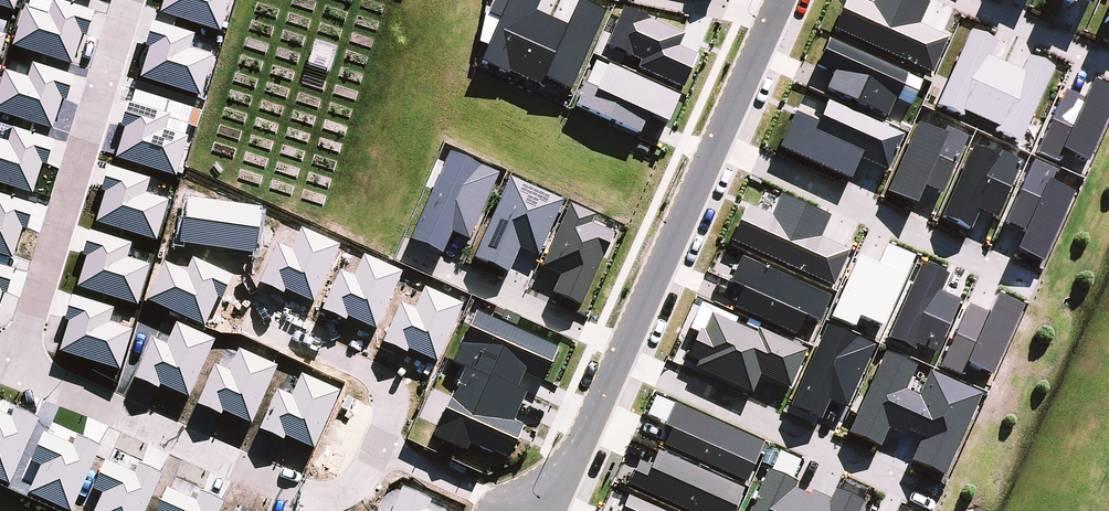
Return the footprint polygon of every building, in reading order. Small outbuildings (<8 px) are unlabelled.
[(11,16),(16,0),(0,0),(0,13),(11,16)] [(157,18),(217,38),(229,0),(163,0),(157,18)] [(548,24),(532,17),(538,4),(528,0),(507,0),(504,7),(496,25),(477,68),(504,80),(506,77),(522,84),(548,24)] [(831,31),(930,76),(946,41),(916,28),(927,6),(912,0),(872,0),(869,6),(857,0),(845,0),(831,31)] [(1086,13),(1092,0),(1046,0),(1044,5),(1065,15),(1070,5),(1086,13)] [(496,25),(504,7),(493,2),(486,20),(496,25)] [(82,42),(91,17),(50,4),(45,18),(23,11),(10,51),(69,71),(79,41),(82,42)] [(548,24),(522,84),(542,93),(546,85),(568,95),(603,18),(575,6),(564,31),(548,24)] [(1099,28),(1108,33),(1108,7),(1099,28)] [(636,74),(680,93),(694,61),(675,52),(680,41),(620,14),(604,51),(639,66),(636,74)] [(147,53),(138,83),(198,102),(211,61),(187,54),(192,39),(151,26),(143,51),(147,53)] [(995,46),(968,34),(934,109),(958,121),(960,115),(995,132),(993,136),(1017,148),(1052,73),(1026,61),(1019,76),(988,62),(995,46)] [(833,74),(824,94),(885,122),(893,103),(908,110),(920,84),(906,77),(907,76),(827,42),(817,67),(833,74)] [(583,89),(595,95),(606,72),(593,67),(583,89)] [(71,81),(30,68),(25,83),(3,75),(0,84),(0,118),(50,134),(59,104),(63,105),(71,81)] [(572,111),(636,140),(644,122),(663,130),(676,102),(606,70),(606,72),(595,95),(583,89),(582,89),(572,111)] [(1061,95),(1034,157),(1056,167),(1061,156),(1085,166),(1108,114),(1108,93),(1090,84),(1081,104),(1061,95)] [(792,117),(776,152),(848,184),(858,163),(884,175),(902,139),(827,104),(816,127),(792,117)] [(122,133),(113,163),(173,182),(186,142),(162,134),(167,120),(126,107),(118,132),(122,133)] [(941,138),(916,127),(884,197),(912,210),(921,190),(939,198),(965,141),(943,132),(941,138)] [(52,145),(10,132),(5,147),(0,145),(0,190),(29,199),(39,169),(44,170),(52,145)] [(995,162),(971,151),(939,221),(967,234),(977,215),(993,223),(1020,163),(999,154),(995,162)] [(451,237),(468,244),(499,177),(449,157),(411,243),(441,257),(451,237)] [(1041,267),(1071,196),(1048,186),(1053,174),(1029,165),(1002,226),(1022,235),(1013,255),(1041,267)] [(103,197),(93,227),(154,246),(167,206),(143,198),(147,184),(106,171),(98,196),(103,197)] [(510,181),(473,261),(508,277),(519,250),(538,258),(563,204),(510,181)] [(729,245),(831,290),(847,254),(818,242),(829,220),(778,198),(768,220),(745,209),(729,245)] [(10,263),(19,234),(24,235),(32,210),(0,199),(0,260),(10,263)] [(581,310),(614,237),(591,227),(595,218),(569,206),(541,269),(560,278),(552,297),(581,310)] [(84,262),(75,291),(135,311),(148,270),(124,263),(129,248),(88,235),(80,260),(84,262)] [(875,268),(856,259),(827,321),(851,332),(856,322),(879,332),(911,262),(884,249),(875,268)] [(740,294),(732,312),(794,339),(801,321),(816,327),(828,300),(739,260),(727,288),(740,294)] [(947,279),(919,267),(885,342),(910,353),(913,348),(933,357),(957,304),(939,296),(947,279)] [(4,299),(12,274),(0,270),(0,298),(4,299)] [(67,326),(57,356),(118,375),(131,335),(107,327),(112,313),(70,299),(62,325),(67,326)] [(986,318),(965,309),(937,370),(959,380),(963,370),(989,381),(1021,311),(994,299),(986,318)] [(694,371),(750,396),(758,377),(789,391),(805,353),(756,332),(754,336),(733,327),(736,321),(699,305),(688,332),(697,336),(686,360),(697,365),(694,371)] [(452,367),(465,373),(433,439),(465,454),(469,445),(493,457),(493,455),(510,462),(524,430),(513,425),(526,396),(517,392),(524,377),(542,385),(557,351),(475,315),(452,367)] [(186,403),(212,344),(174,327),(164,349),(150,343),(132,383),(155,393),(157,390),(186,403)] [(844,412),(872,350),(825,328),(787,411),(817,424),(827,404),(844,412)] [(249,429),(275,371),(236,354),(227,376),(212,370),(194,410),(217,420),(219,416),(249,429)] [(914,369),(883,354),(846,436),(877,451),(886,431),(903,439),(905,435),(919,442),(909,464),(942,480),(979,398),(928,375),(916,399),(903,393),(914,369)] [(311,454),(336,395),(298,378),(288,400),(274,394),(256,434),(279,444),(281,441),(311,454)] [(761,447),(653,400),(643,422),(669,434),(662,449),(744,485),(761,447)] [(36,423),(12,412),(8,421),(0,418),(0,484),(7,488),(36,423)] [(98,451),(74,440),(70,449),(41,436),(28,465),(38,470),(26,496),(59,510),(71,510),(98,451)] [(626,488),(678,510),(733,510),(741,492),(656,454),(649,470),(637,465),(626,488)] [(160,479),(136,469),(132,477),(103,465),(90,494),(100,498),(94,510),(145,510),(160,479)] [(862,505),(832,491),(828,502),(809,493),(807,499),(793,492),(795,486),(766,472),(747,510),(860,510),(862,505)] [(221,507),(197,496),(193,505),(164,492),(155,510),(219,510),(221,507)] [(627,499),(621,510),(654,510),(627,499)]
